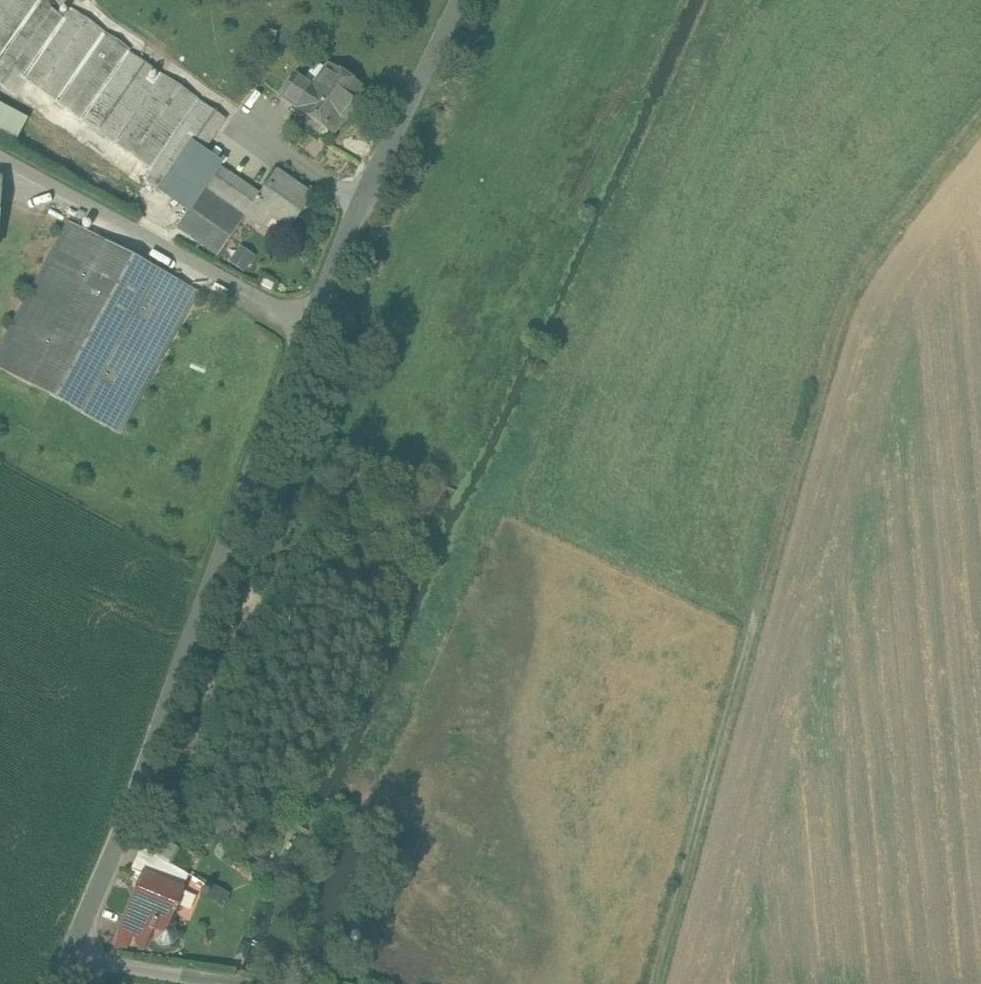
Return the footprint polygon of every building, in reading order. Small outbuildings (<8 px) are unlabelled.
[(41,2),(43,0),(0,0),(0,60),(41,2)] [(70,10),(64,18),(41,2),(0,60),(0,62),(154,171),(146,181),(161,192),(169,181),(177,187),(224,117),(70,10)] [(328,65),(298,109),(334,133),(363,90),(328,65)] [(14,141),(24,123),(0,110),(0,133),(14,141)] [(310,196),(278,173),(261,198),(235,180),(221,199),(263,228),(271,216),(288,228),(310,196)] [(240,226),(198,197),(179,223),(221,252),(240,226)] [(0,354),(0,369),(31,386),(32,385),(108,245),(108,244),(71,224),(0,354)] [(241,244),(229,261),(244,272),(256,255),(241,244)] [(108,245),(32,385),(82,412),(159,272),(108,245)] [(82,412),(82,413),(119,433),(196,292),(159,271),(159,272),(82,412)] [(174,865),(141,846),(131,869),(145,875),(146,873),(167,882),(174,865)] [(167,882),(146,873),(145,875),(115,946),(126,950),(132,935),(137,937),(135,941),(138,946),(145,949),(155,927),(166,932),(184,890),(167,882)] [(224,901),(229,891),(215,884),(210,894),(224,901)]
